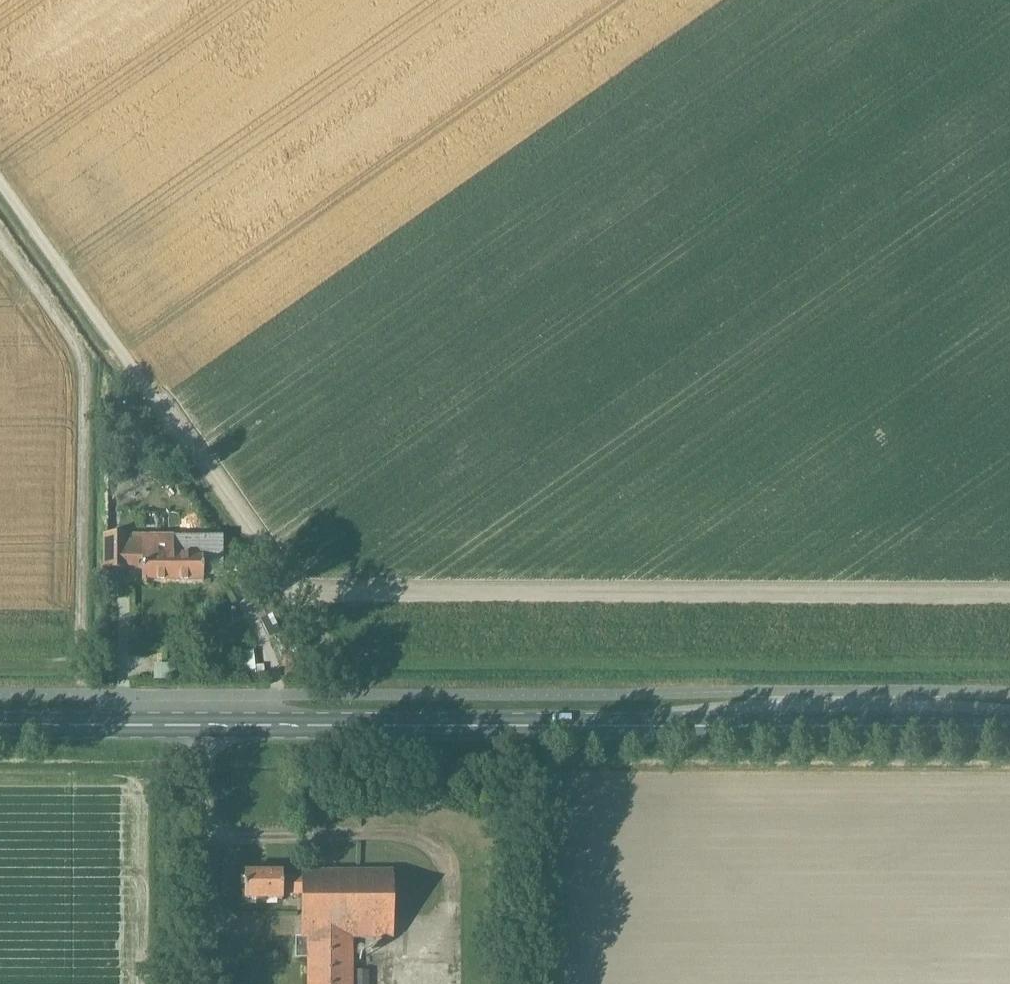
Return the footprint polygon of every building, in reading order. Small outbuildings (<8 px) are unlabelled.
[(130,511),(102,511),(102,571),(141,571),(141,581),(203,581),(203,555),(173,555),(173,543),(157,543),(157,535),(141,535),(141,539),(130,539),(130,511)] [(302,937),(352,937),(390,937),(391,871),(302,871),(302,876),(282,876),(282,872),(244,872),(244,899),(282,899),(282,895),(302,895),(302,936),(302,937)] [(352,937),(302,937),(302,936),(295,936),(295,957),(306,957),(306,983),(352,983),(352,937)]
